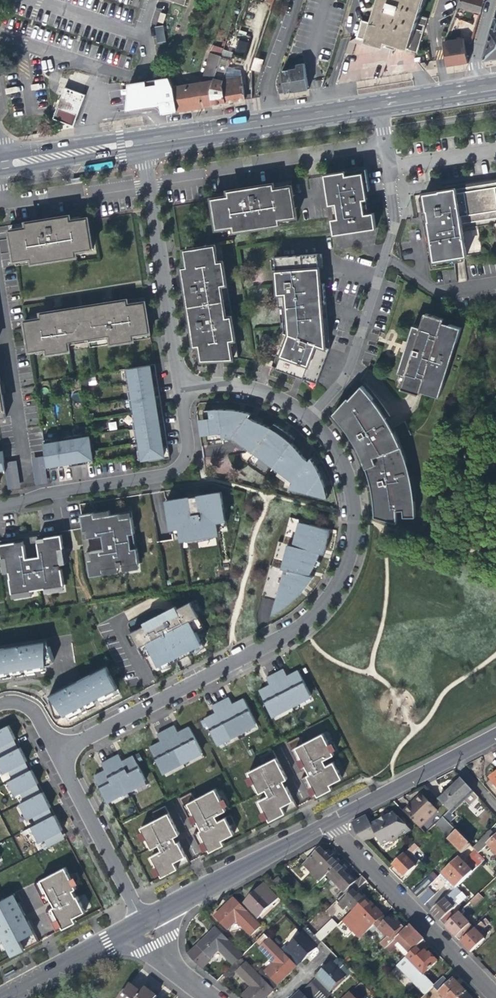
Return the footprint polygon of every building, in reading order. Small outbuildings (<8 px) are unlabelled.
[(396,42),(405,45),(404,48),(417,52),(423,33),(415,31),(417,24),(425,0),(381,0),(374,24),(364,21),(358,38),(394,49),(396,42)] [(480,13),(482,7),(484,0),(461,0),(458,6),(480,13)] [(159,12),(157,22),(163,23),(165,13),(159,12)] [(485,60),(495,58),(495,13),(483,58),(485,60)] [(473,38),(476,26),(469,23),(465,36),(473,38)] [(163,25),(154,27),(157,43),(166,42),(163,25)] [(443,42),(447,66),(457,65),(468,63),(465,45),(464,36),(459,37),(459,40),(454,40),(453,35),(446,36),(443,42)] [(230,40),(226,39),(223,49),(219,62),(223,63),(230,40)] [(237,40),(235,52),(246,55),(249,42),(237,40)] [(213,47),(202,82),(214,80),(215,78),(217,71),(219,62),(223,49),(213,47)] [(260,72),(263,60),(254,57),(250,70),(260,72)] [(282,72),(285,93),(297,91),(296,87),(307,85),(304,64),(296,65),(296,69),(282,72)] [(227,68),(225,73),(223,80),(222,82),(226,103),(234,102),(245,100),(241,71),(227,68)] [(225,73),(217,71),(215,78),(223,80),(225,73)] [(131,83),(129,108),(162,103),(164,112),(180,110),(176,87),(170,77),(131,83)] [(215,78),(214,80),(211,89),(214,105),(217,105),(226,103),(222,82),(223,80),(215,78)] [(176,87),(180,110),(201,107),(214,105),(211,89),(214,80),(202,82),(176,87)] [(78,114),(85,95),(71,90),(65,88),(54,119),(74,126),(78,114)] [(366,168),(345,172),(346,176),(363,173),(366,191),(370,190),(367,168),(366,168)] [(345,172),(325,175),(330,205),(339,204),(341,218),(332,219),(334,231),(335,235),(377,228),(374,213),(370,213),(365,214),(363,200),(367,199),(366,191),(363,173),(346,176),(345,172)] [(252,187),(228,191),(229,196),(212,199),(212,201),(217,230),(234,227),(235,232),(297,221),(291,181),(289,181),(270,184),(252,187)] [(462,224),(495,218),(495,183),(457,189),(456,188),(439,191),(438,191),(439,192),(424,194),(427,211),(428,211),(429,216),(429,221),(428,221),(435,261),(451,258),(467,256),(462,224)] [(40,221),(9,226),(15,266),(75,256),(75,251),(92,248),(87,220),(87,218),(70,221),(69,216),(46,220),(40,221)] [(215,245),(185,251),(188,268),(183,268),(184,279),(194,341),(198,361),(239,359),(223,262),(218,263),(215,245)] [(319,254),(276,257),(277,272),(282,331),(286,332),(291,334),(282,356),(278,368),(297,377),(303,379),(303,380),(315,388),(318,383),(330,348),(324,346),(323,343),(323,338),(325,338),(322,290),(319,290),(319,287),(318,285),(321,284),(319,254)] [(41,318),(24,321),(28,351),(46,348),(47,353),(61,351),(61,347),(68,346),(68,344),(67,342),(74,340),(74,338),(87,336),(88,341),(89,346),(149,337),(143,297),(111,301),(110,297),(106,298),(103,298),(104,303),(62,309),(61,305),(58,306),(53,306),(54,311),(40,313),(41,318)] [(421,327),(414,325),(411,333),(415,335),(412,343),(408,342),(404,354),(408,356),(406,365),(401,363),(399,372),(406,375),(403,385),(421,391),(440,397),(444,382),(437,380),(440,370),(447,372),(454,352),(447,350),(450,340),(457,343),(461,328),(449,324),(448,328),(441,326),(442,322),(443,319),(426,313),(425,316),(421,327)] [(88,341),(87,336),(74,338),(74,340),(67,342),(68,344),(88,341)] [(457,343),(450,340),(447,350),(454,352),(457,343)] [(160,447),(158,435),(160,434),(165,434),(163,425),(162,417),(158,417),(155,418),(153,405),(156,405),(160,404),(159,395),(157,387),(157,386),(153,387),(150,387),(148,375),(151,374),(155,374),(154,365),(124,369),(126,379),(130,378),(132,390),(128,391),(130,409),(135,408),(136,420),(132,421),(135,438),(139,438),(141,450),(137,451),(139,460),(148,459),(148,462),(169,459),(167,446),(162,447),(160,447)] [(447,372),(440,370),(437,380),(444,382),(447,372)] [(374,510),(375,517),(388,521),(396,523),(396,517),(396,510),(403,510),(403,517),(415,517),(415,513),(415,509),(415,505),(414,501),(414,500),(410,501),(409,497),(408,488),(407,483),(406,478),(405,473),(404,469),(403,465),(402,463),(407,461),(406,459),(405,456),(404,454),(403,452),(403,451),(401,445),(400,443),(399,442),(398,439),(397,437),(397,436),(396,433),(395,432),(390,434),(389,432),(388,430),(383,420),(382,419),(380,416),(378,413),(376,410),(374,407),(371,403),(370,402),(374,399),(362,385),(348,397),(350,398),(333,414),(339,420),(342,424),(346,420),(349,424),(353,429),(355,432),(356,435),(353,437),(355,441),(358,447),(362,445),(364,448),(366,452),(367,455),(368,459),(369,460),(370,463),(371,466),(372,470),(373,472),(374,474),(369,476),(372,487),(377,486),(378,491),(378,496),(379,504),(374,504),(374,510)] [(403,385),(402,388),(420,394),(421,391),(403,385)] [(382,419),(383,420),(387,418),(386,416),(384,413),(382,410),(380,407),(378,404),(375,400),(374,399),(370,402),(371,403),(374,407),(376,410),(378,413),(380,416),(382,419)] [(293,482),(289,488),(327,498),(326,493),(325,487),(323,482),(321,477),(320,473),(317,468),(315,464),(314,463),(313,461),(311,458),(309,460),(307,459),(304,457),(302,454),(299,451),(298,449),(297,448),(294,445),(292,443),(295,439),(292,436),(291,435),(289,434),(287,432),(285,430),(284,430),(282,428),(279,427),(277,425),(274,423),(271,428),(267,426),(264,424),(260,423),(257,421),(254,420),(251,418),(249,417),(251,413),(247,412),(243,411),(241,411),(239,410),(233,410),(228,409),(223,409),(218,409),(217,409),(212,409),(205,410),(203,410),(204,419),(206,434),(207,441),(233,438),(238,441),(248,449),(253,452),(257,448),(277,462),(273,467),(279,471),(293,482)] [(346,420),(342,424),(346,429),(347,431),(352,438),(357,447),(362,457),(369,478),(372,488),(372,491),(373,499),(374,504),(379,504),(378,496),(378,491),(377,486),(372,487),(369,476),(374,474),(373,472),(372,470),(371,466),(370,463),(369,460),(368,459),(367,455),(366,452),(364,448),(362,445),(358,447),(355,441),(353,437),(356,435),(355,432),(353,429),(349,424),(346,420)] [(393,428),(388,430),(389,432),(390,434),(395,432),(408,428),(404,421),(393,428)] [(52,439),(42,440),(47,470),(56,469),(55,464),(55,462),(68,460),(68,462),(69,467),(86,464),(85,460),(85,457),(91,456),(90,452),(88,437),(82,438),(81,434),(64,437),(65,441),(52,443),(52,439)] [(232,442),(245,452),(248,449),(238,441),(233,438),(207,441),(208,445),(232,442)] [(253,452),(273,467),(277,462),(257,448),(253,452)] [(44,454),(32,456),(36,483),(48,481),(44,454)] [(7,473),(9,488),(21,486),(17,459),(5,461),(6,470),(7,473)] [(279,471),(276,475),(285,481),(284,486),(289,488),(293,482),(279,471)] [(411,477),(406,478),(407,483),(408,488),(409,497),(410,501),(414,500),(414,497),(413,488),(412,482),(411,477)] [(187,497),(166,500),(170,528),(180,527),(182,538),(217,533),(215,521),(225,520),(221,492),(187,497)] [(123,566),(139,563),(136,548),(131,549),(129,534),(134,533),(130,511),(110,515),(94,517),(94,513),(80,515),(83,531),(86,530),(87,538),(102,535),(104,549),(90,552),(91,559),(88,560),(90,576),(104,574),(103,569),(118,567),(123,566)] [(261,598),(275,601),(284,569),(286,569),(293,545),(297,547),(304,523),(310,524),(310,522),(305,521),(299,519),(289,517),(283,542),(278,541),(271,565),(269,565),(261,598)] [(317,559),(320,553),(324,554),(325,551),(326,548),(327,542),(329,535),(330,529),(310,524),(304,523),(297,547),(293,545),(286,569),(284,569),(275,601),(275,602),(282,609),(283,608),(287,606),(289,604),(293,601),(297,597),(301,593),(303,590),(305,588),(308,585),(311,580),(314,576),(309,575),(312,570),(315,565),(316,563),(317,559)] [(12,593),(31,590),(45,588),(64,585),(61,569),(60,569),(60,565),(61,565),(58,549),(63,548),(61,535),(45,538),(45,541),(38,543),(37,543),(39,557),(32,558),(26,559),(23,545),(16,546),(15,542),(0,544),(0,550),(1,558),(6,558),(9,573),(10,579),(12,593)] [(172,539),(157,541),(159,554),(174,552),(172,539)] [(31,590),(12,593),(13,598),(32,595),(31,590)] [(196,612),(190,602),(169,613),(131,633),(137,643),(142,641),(148,652),(151,651),(159,666),(169,661),(171,664),(176,661),(175,658),(179,656),(186,652),(188,655),(193,652),(192,649),(202,644),(194,628),(197,627),(191,615),(196,612)] [(282,609),(275,602),(272,616),(282,609)] [(46,640),(0,647),(0,674),(5,673),(19,671),(36,668),(47,666),(46,665),(50,665),(52,664),(53,662),(54,661),(54,659),(50,646),(47,646),(47,643),(46,640)] [(64,715),(65,716),(68,715),(84,706),(103,697),(118,689),(105,665),(49,694),(50,697),(52,701),(50,701),(55,715),(56,716),(57,717),(59,717),(61,717),(64,715)] [(272,715),(311,695),(298,670),(291,674),(292,677),(289,679),(283,669),(266,678),(270,685),(271,688),(268,689),(267,686),(259,690),(272,715)] [(218,743),(256,723),(243,698),(236,702),(237,705),(234,707),(229,697),(211,706),(214,710),(217,716),(214,717),(212,714),(204,718),(218,743)] [(15,738),(12,732),(8,725),(0,730),(0,746),(15,738)] [(162,772),(201,752),(189,727),(181,731),(183,734),(179,735),(174,725),(157,734),(160,741),(162,744),(159,746),(157,743),(150,747),(162,772)] [(334,754),(323,733),(302,744),(298,737),(287,743),(301,771),(307,768),(310,774),(301,778),(312,799),(324,793),(332,788),(330,784),(342,778),(333,761),(326,765),(324,760),(334,754)] [(20,747),(0,758),(0,766),(3,773),(27,760),(23,753),(20,747)] [(287,779),(272,750),(260,756),(264,763),(248,771),(259,793),(266,790),(268,795),(259,800),(270,821),(285,813),(297,807),(283,780),(287,779)] [(106,801),(146,780),(133,755),(125,759),(127,762),(126,763),(124,764),(118,754),(101,763),(106,773),(105,774),(103,775),(102,772),(93,776),(106,801)] [(35,776),(31,769),(8,782),(15,795),(38,782),(35,776)] [(488,780),(495,789),(495,773),(488,780)] [(436,799),(445,810),(448,813),(449,815),(464,801),(470,806),(478,799),(473,793),(459,779),(454,784),(436,799)] [(226,810),(215,788),(194,799),(191,792),(179,798),(193,827),(200,824),(202,829),(193,833),(204,854),(216,848),(224,844),(222,839),(234,834),(226,817),(218,821),(215,815),(226,810)] [(47,800),(43,792),(19,804),(27,819),(50,807),(47,800)] [(421,795),(413,803),(410,806),(412,808),(423,798),(421,795)] [(412,808),(410,806),(409,806),(403,812),(419,829),(437,812),(423,798),(412,808)] [(179,834),(165,806),(152,812),(156,819),(140,827),(151,848),(159,844),(162,850),(151,855),(162,876),(179,868),(190,862),(179,841),(178,841),(175,836),(179,834)] [(351,823),(357,837),(362,842),(375,835),(381,845),(388,842),(391,842),(397,840),(398,837),(410,831),(392,813),(370,825),(365,816),(362,818),(351,823)] [(59,824),(54,814),(31,826),(39,842),(62,830),(59,824)] [(443,816),(435,823),(444,835),(453,827),(443,816)] [(471,847),(477,853),(485,846),(495,858),(495,836),(494,837),(487,830),(471,847)] [(452,851),(457,857),(469,845),(456,831),(444,843),(452,851)] [(404,878),(415,867),(408,860),(412,856),(419,849),(418,848),(425,841),(422,837),(392,866),(398,871),(404,878)] [(319,883),(326,876),(339,864),(334,858),(329,853),(326,855),(319,849),(301,865),(319,883)] [(419,863),(412,856),(408,860),(415,867),(419,863)] [(465,865),(457,857),(440,874),(448,881),(465,865)] [(347,872),(339,864),(326,876),(343,894),(352,886),(356,882),(347,872)] [(472,872),(465,865),(448,881),(455,889),(455,888),(472,872)] [(76,888),(65,867),(33,883),(44,904),(51,901),(54,906),(45,911),(56,932),(68,926),(76,922),(74,917),(85,911),(77,895),(76,896),(73,890),(76,888)] [(411,892),(416,897),(436,878),(431,873),(411,892)] [(278,884),(273,874),(267,877),(272,887),(278,884)] [(441,881),(445,884),(448,881),(440,874),(437,876),(441,881)] [(339,898),(343,903),(346,906),(352,912),(365,899),(360,894),(357,891),(366,882),(361,877),(356,882),(352,886),(343,894),(339,898)] [(448,888),(452,892),(455,889),(448,881),(445,884),(448,888)] [(245,895),(236,904),(250,919),(268,901),(254,886),(245,895)] [(459,892),(455,888),(455,889),(452,892),(448,896),(452,900),(459,892)] [(423,905),(434,895),(429,890),(418,900),(423,905)] [(14,894),(0,900),(0,929),(3,934),(1,935),(11,956),(25,949),(38,942),(28,920),(27,921),(24,916),(25,915),(14,894)] [(478,894),(450,921),(444,927),(451,933),(458,941),(469,931),(466,927),(469,924),(462,917),(483,898),(478,894)] [(456,905),(452,900),(448,896),(431,912),(439,921),(445,916),(448,913),(456,905)] [(256,925),(250,919),(236,904),(229,897),(219,906),(211,915),(223,927),(232,919),(247,934),(256,925)] [(372,907),(365,899),(352,912),(348,916),(342,921),(359,939),(363,935),(374,925),(382,917),(372,907)] [(383,917),(382,917),(374,925),(377,929),(386,938),(383,941),(380,943),(385,948),(404,930),(397,922),(391,916),(386,920),(383,917)] [(450,921),(445,916),(439,921),(444,927),(450,921)] [(314,936),(318,940),(320,942),(336,927),(330,921),(314,936)] [(466,949),(470,953),(484,940),(479,935),(485,928),(483,926),(486,924),(483,922),(461,944),(466,949)] [(298,931),(299,932),(312,945),(318,940),(314,936),(304,925),(298,931)] [(212,950),(214,947),(229,962),(238,953),(211,926),(182,954),(196,967),(206,957),(205,956),(212,950)] [(398,942),(409,954),(418,946),(423,941),(417,935),(408,926),(404,930),(385,948),(390,953),(398,946),(396,944),(398,942)] [(379,936),(383,941),(386,938),(377,929),(376,931),(379,934),(379,936)] [(283,945),(277,950),(292,965),(297,960),(299,962),(308,953),(314,947),(312,945),(299,932),(284,947),(283,945)] [(359,939),(358,941),(362,945),(367,940),(363,935),(359,939)] [(261,970),(256,975),(271,990),(275,986),(274,985),(286,973),(293,966),(292,965),(277,950),(266,939),(257,948),(272,963),(263,972),(261,970)] [(409,954),(396,967),(424,996),(433,987),(423,976),(437,963),(429,954),(427,955),(423,951),(428,946),(423,941),(418,946),(409,954)] [(223,974),(228,979),(235,973),(249,988),(240,997),(241,997),(264,997),(271,990),(256,975),(245,964),(243,965),(238,959),(223,974)] [(313,977),(315,979),(328,992),(343,977),(345,978),(350,973),(337,959),(330,964),(329,962),(328,962),(321,969),(313,977)] [(465,993),(457,985),(452,980),(448,984),(442,978),(433,987),(443,997),(460,997),(465,993)] [(310,984),(323,997),(327,997),(330,995),(328,992),(315,979),(310,984)] [(137,993),(131,988),(126,984),(115,997),(134,997),(137,993)] [(305,990),(313,997),(323,997),(310,984),(305,990)] [(137,993),(134,997),(151,997),(153,996),(149,993),(141,988),(137,993)] [(300,995),(303,997),(313,997),(305,990),(300,995)]
